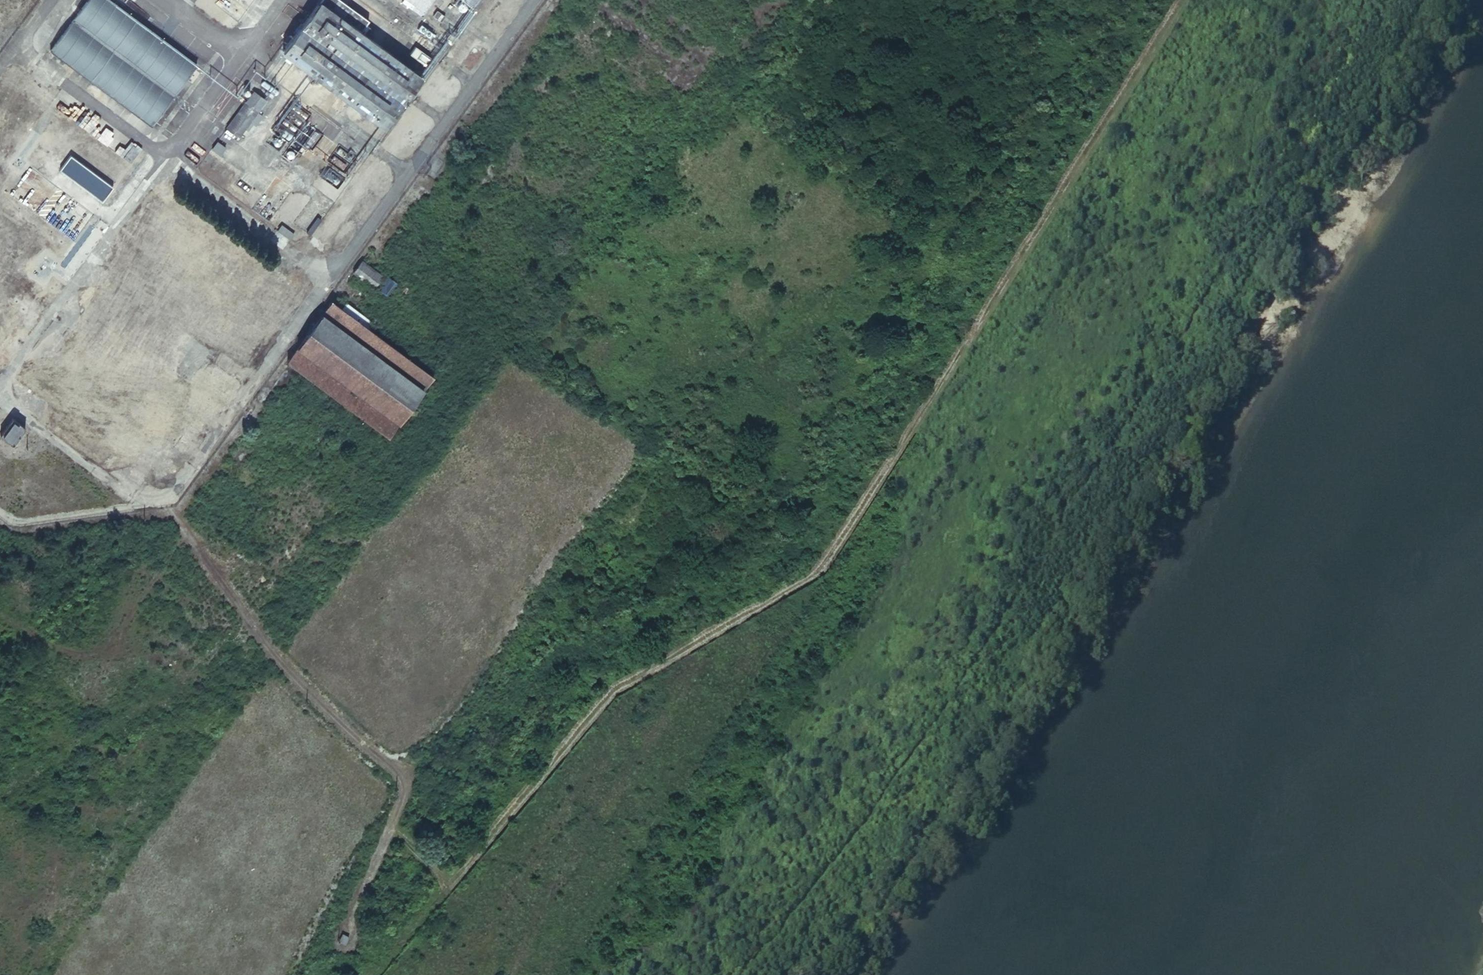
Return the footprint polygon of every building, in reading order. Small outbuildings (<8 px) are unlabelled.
[(49,50),(149,124),(195,63),(109,0),(86,0),(49,50)] [(345,0),(316,0),(280,48),(381,123),(420,72),(359,27),(367,17),(345,0)] [(401,2),(422,17),(433,0),(403,0),(401,2)] [(254,92),(228,124),(241,134),(267,102),(254,92)] [(101,201),(112,186),(70,156),(59,170),(101,201)] [(281,225),(276,234),(287,242),(293,234),(281,225)] [(364,256),(354,268),(374,284),(384,272),(364,256)] [(387,296),(396,283),(387,277),(378,291),(387,296)] [(332,296),(286,354),(384,433),(431,374),(332,296)] [(28,424),(16,415),(1,433),(13,442),(28,424)] [(339,941),(346,944),(350,936),(343,933),(339,941)]
